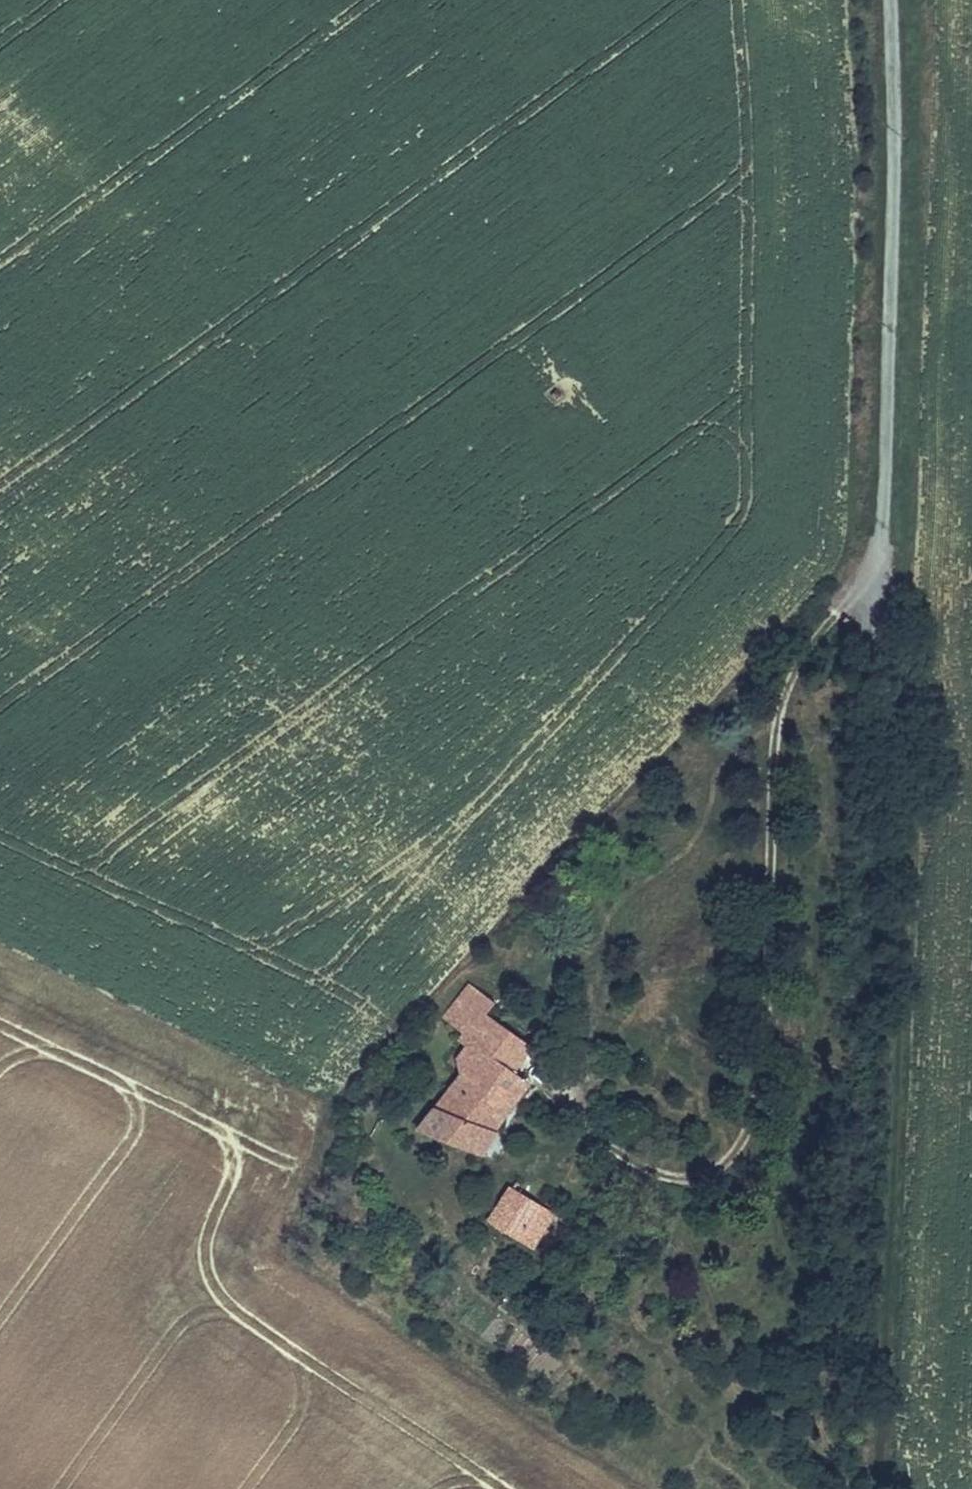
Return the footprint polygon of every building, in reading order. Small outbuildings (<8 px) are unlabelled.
[(483,1155),(500,1127),(533,1079),(518,1068),(535,1042),(487,1010),(497,998),(469,981),(441,1015),(460,1031),(457,1038),(462,1043),(456,1053),(461,1071),(435,1102),(414,1128),(483,1155)] [(505,1195),(486,1218),(505,1228),(528,1244),(548,1222),(505,1195)]
